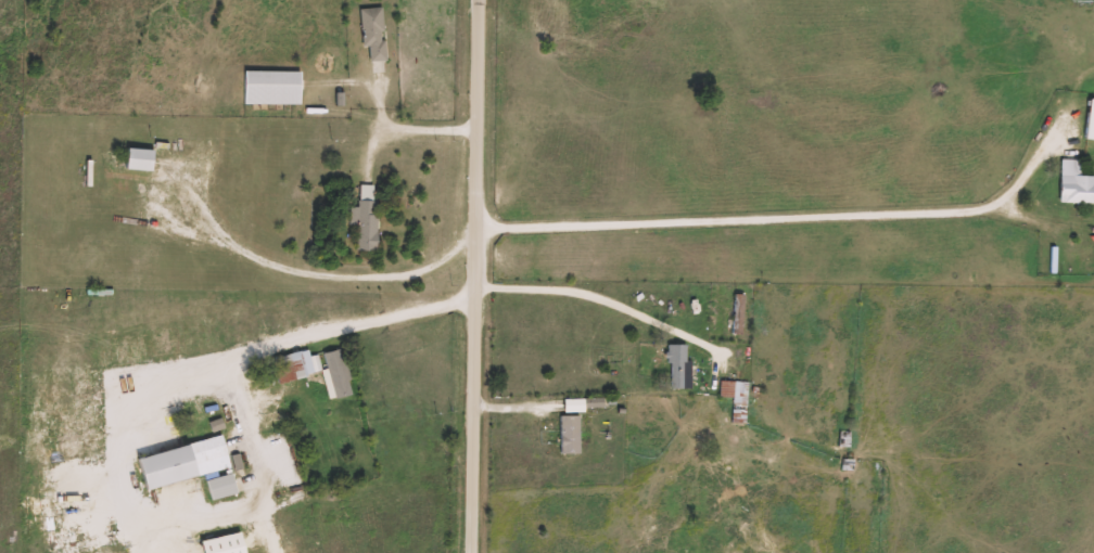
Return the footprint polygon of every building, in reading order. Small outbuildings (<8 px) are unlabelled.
[(364,48),(362,9),(384,9),(386,61),(371,61),(370,48),(364,48)] [(302,104),(245,104),(245,72),(302,72),(302,104)] [(127,170),(127,150),(155,150),(155,170),(127,170)] [(1061,176),(1093,176),(1093,204),(1060,204),(1061,176)] [(354,226),(354,201),(379,201),(379,252),(358,252),(358,226),(354,226)] [(735,333),(735,294),(745,294),(745,333),(735,333)] [(671,389),(671,344),(691,344),(691,389),(671,389)] [(311,358),(317,356),(321,371),(266,388),(262,372),(274,368),(271,360),(308,349),(311,358)] [(327,352),(345,350),(352,396),(333,398),(327,352)] [(734,397),(721,397),(722,382),(748,383),(747,422),(734,422),(734,397)] [(581,453),(561,453),(561,415),(581,415),(581,453)] [(849,447),(840,446),(840,433),(849,434),(849,447)] [(139,458),(225,438),(232,470),(147,490),(139,458)] [(207,480),(234,475),(239,494),(212,500),(207,480)]
